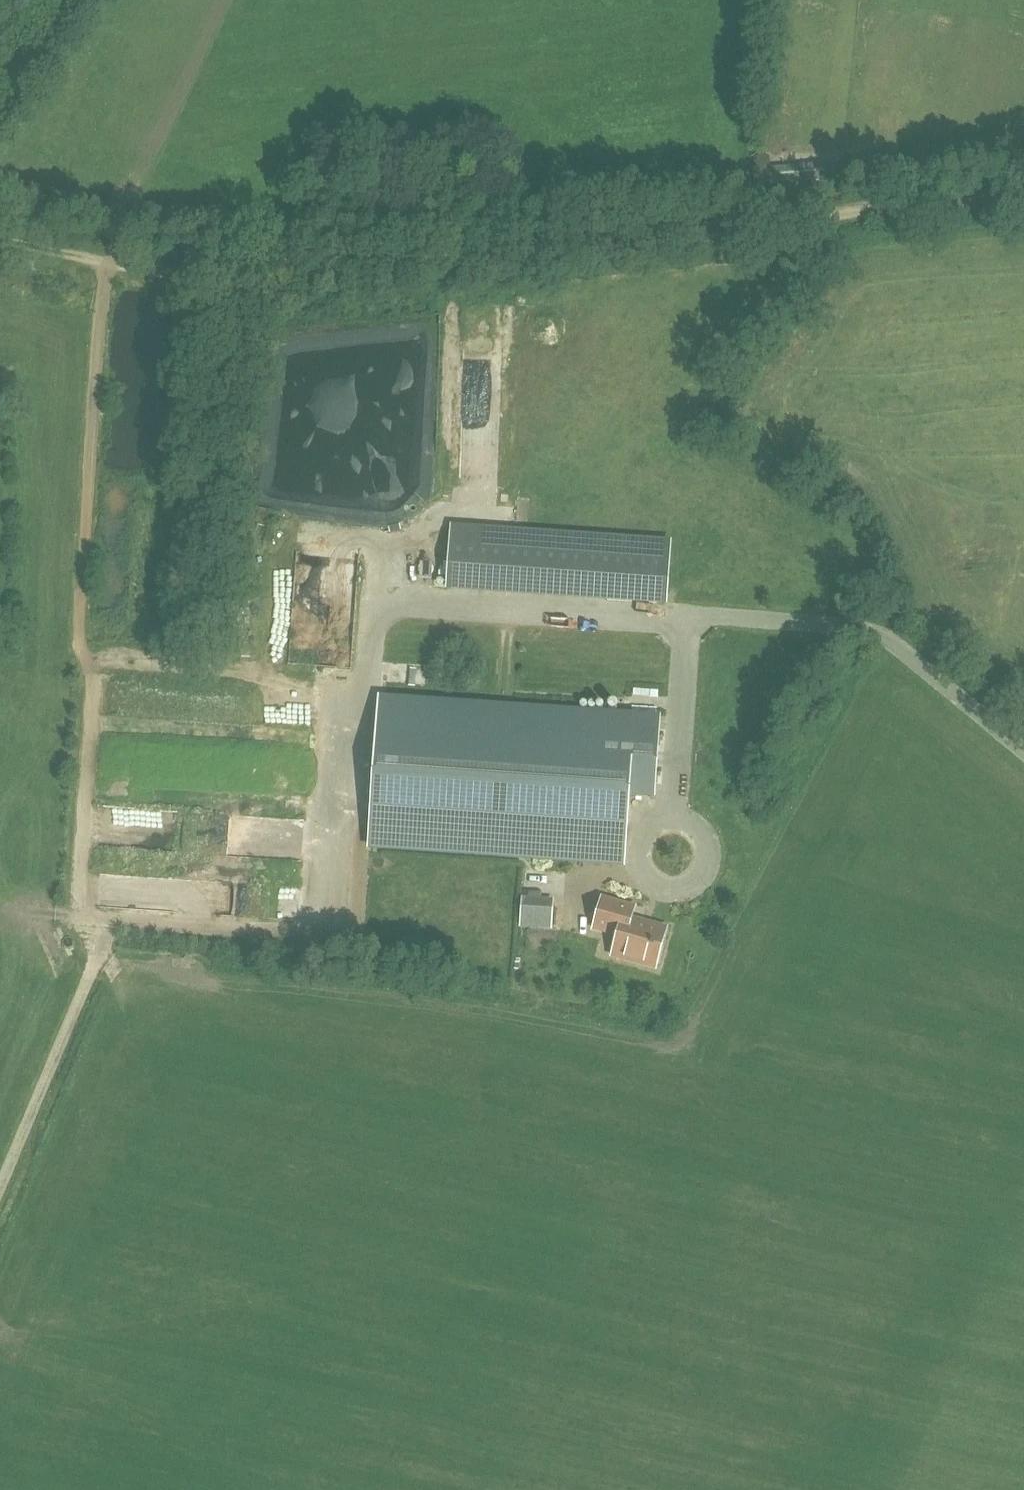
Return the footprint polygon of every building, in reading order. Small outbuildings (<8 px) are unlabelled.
[(826,161),(771,166),(753,168),(755,185),(828,179),(826,161)] [(611,538),(607,598),(643,601),(643,600),(667,602),(671,542),(611,538)] [(659,717),(381,698),(371,844),(625,862),(630,795),(654,796),(659,717)] [(635,906),(602,897),(593,928),(617,935),(612,954),(656,967),(667,928),(632,918),(635,906)] [(553,908),(523,906),(521,925),(551,927),(553,908)]
